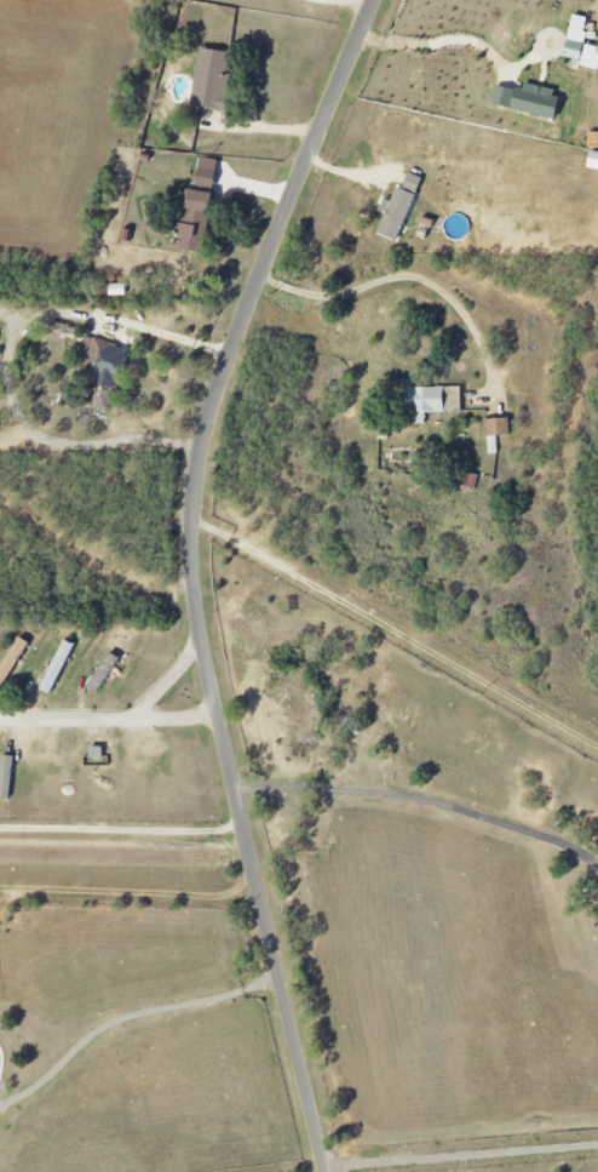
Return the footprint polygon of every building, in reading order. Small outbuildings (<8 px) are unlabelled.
[(193,107),(228,111),(235,52),(200,48),(193,107)] [(559,120),(564,94),(526,86),(525,92),(497,86),(493,107),(559,120)] [(199,186),(217,187),(219,159),(201,158),(199,186)] [(380,234),(401,241),(423,178),(410,173),(404,189),(396,186),(391,200),(386,199),(381,212),(387,214),(380,234)] [(179,250),(206,253),(214,193),(193,190),(188,222),(183,221),(179,250)] [(115,343),(84,336),(77,368),(99,373),(93,403),(103,405),(105,397),(115,399),(119,382),(107,379),(115,343)] [(425,414),(447,414),(446,387),(410,388),(410,425),(425,425),(425,414)] [(487,455),(500,454),(499,446),(512,446),(511,419),(486,420),(487,455)] [(31,643),(20,637),(0,669),(0,685),(4,687),(31,643)] [(43,691),(56,695),(73,643),(60,639),(43,691)] [(122,658),(110,651),(89,687),(100,693),(122,658)]
